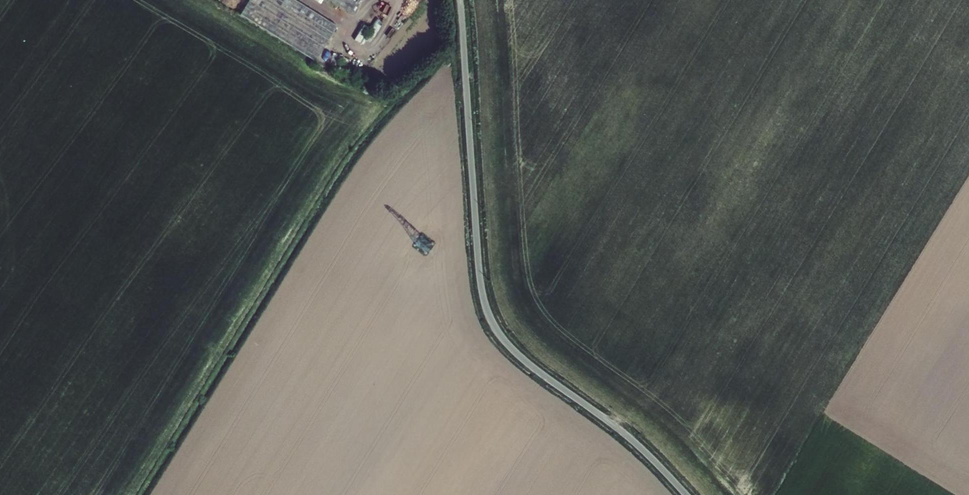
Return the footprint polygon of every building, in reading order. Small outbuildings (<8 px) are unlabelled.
[(234,17),(310,61),(335,17),(305,0),(244,0),(234,17)]
